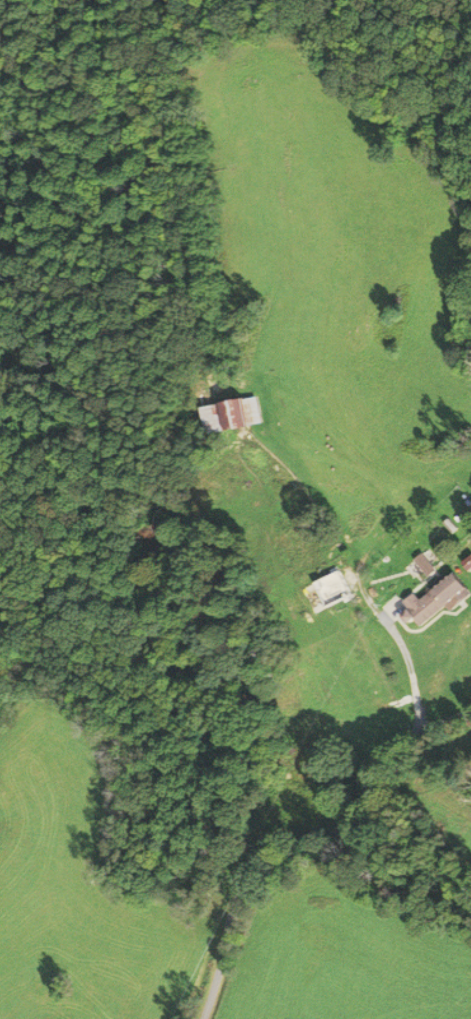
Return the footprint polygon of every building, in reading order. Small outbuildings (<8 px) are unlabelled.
[(202,407),(208,435),(263,424),(258,396),(202,407)] [(454,611),(470,597),(470,589),(456,571),(448,578),(445,575),(431,586),(435,590),(422,600),(416,593),(406,602),(414,611),(411,613),(423,628),(449,606),(454,611)]
